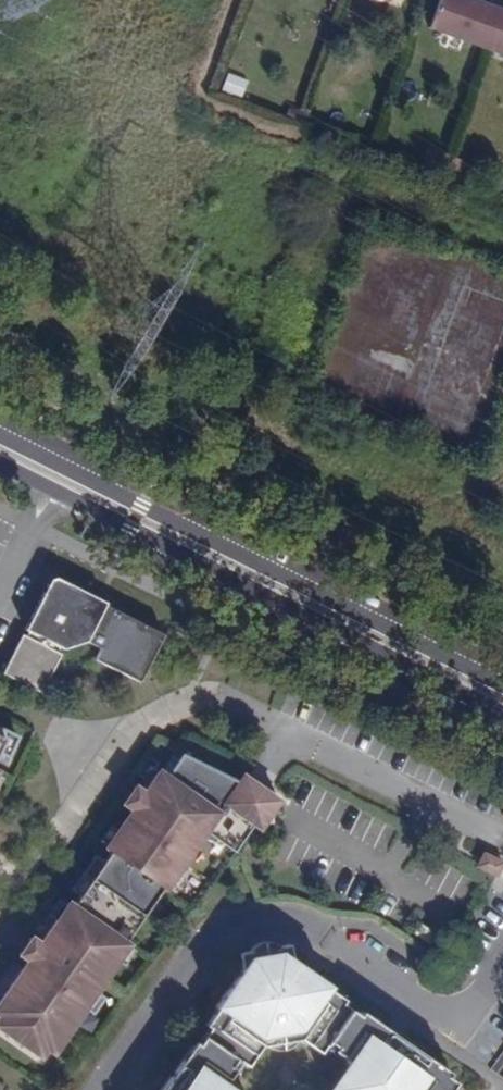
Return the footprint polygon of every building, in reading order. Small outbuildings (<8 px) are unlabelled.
[(429,28),(502,55),(502,0),(439,0),(429,28)] [(61,646),(66,650),(88,641),(103,648),(97,659),(142,681),(165,635),(143,624),(142,627),(118,615),(120,612),(107,605),(107,604),(57,578),(51,581),(26,630),(30,632),(27,637),(25,635),(6,672),(44,691),(63,653),(58,651),(61,646)] [(0,727),(0,735),(8,739),(2,751),(12,755),(21,735),(0,726),(0,727)] [(256,818),(270,796),(240,778),(187,749),(172,771),(163,765),(148,787),(147,789),(158,797),(154,802),(155,803),(149,812),(137,804),(136,805),(109,844),(114,848),(107,858),(84,892),(77,902),(72,898),(43,940),(43,941),(49,945),(38,959),(33,955),(32,957),(0,1003),(0,1010),(3,1012),(50,1044),(57,1049),(132,940),(129,938),(166,884),(169,886),(209,826),(237,845),(256,818)] [(282,795),(246,770),(240,778),(270,796),(256,818),(263,823),(282,795)] [(140,782),(128,799),(136,805),(137,804),(149,812),(155,803),(154,802),(158,797),(147,789),(148,787),(140,782)] [(502,863),(502,858),(485,850),(479,863),(498,872),(502,863)] [(84,892),(107,858),(99,852),(75,886),(84,892)] [(429,947),(436,937),(419,925),(412,935),(429,947)] [(35,933),(23,951),(32,957),(33,955),(38,959),(49,945),(43,941),(43,940),(35,933)] [(251,963),(253,967),(282,963),(282,957),(280,956),(274,954),(268,953),(257,955),(251,963)] [(238,1079),(234,1078),(239,1070),(250,1078),(265,1057),(271,1057),(269,1051),(295,1046),(296,1051),(302,1051),(324,1065),(332,1053),(339,1058),(335,1063),(350,1071),(350,1078),(342,1089),(456,1089),(451,1087),(454,1083),(364,1021),(362,1024),(346,1015),(349,1011),(332,1000),(333,997),(296,971),(292,956),(282,957),(282,963),(253,967),(251,963),(240,964),(242,982),(217,1019),(218,1021),(206,1037),(210,1041),(202,1054),(197,1052),(170,1089),(231,1089),(238,1079)] [(50,1044),(3,1012),(0,1017),(0,1022),(44,1053),(50,1044)] [(295,1046),(269,1051),(271,1057),(275,1059),(281,1061),(290,1060),(295,1055),(296,1051),(295,1046)]
